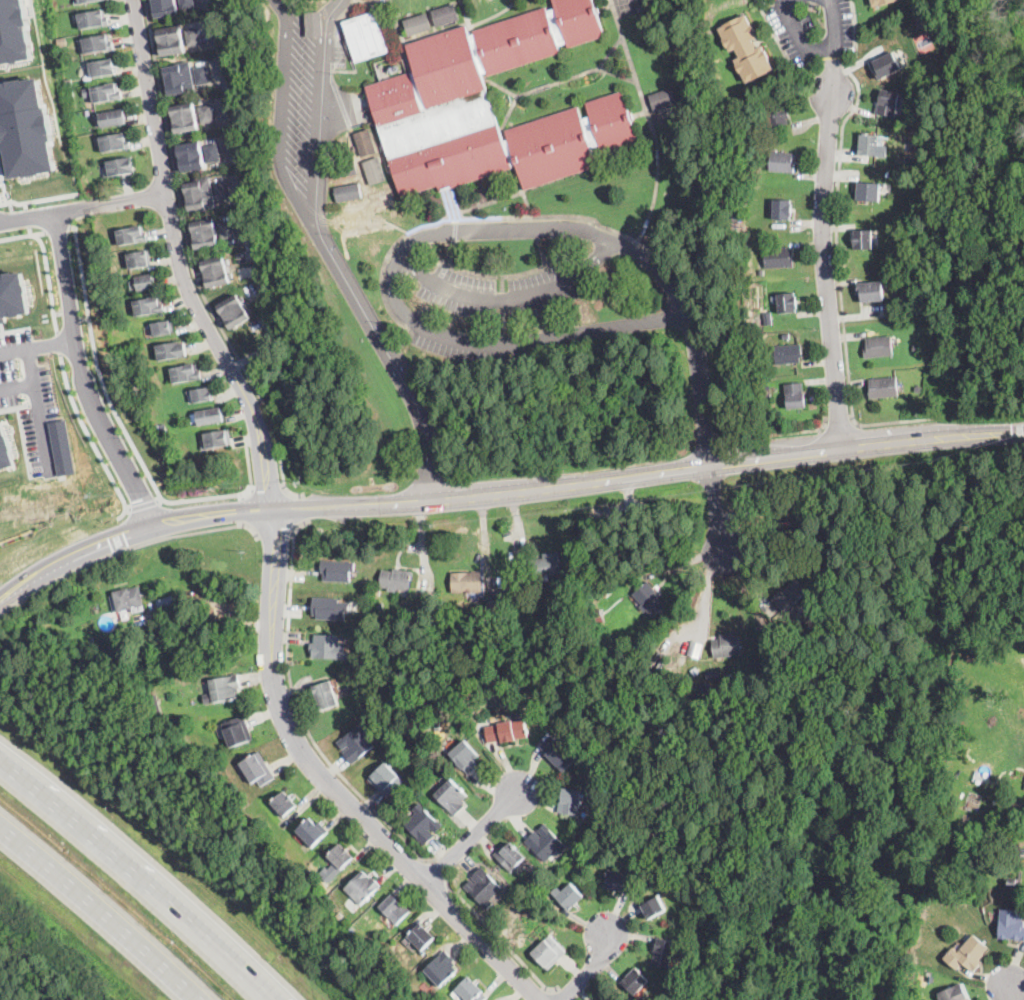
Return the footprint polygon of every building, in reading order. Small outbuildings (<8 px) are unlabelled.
[(35,58),(29,25),(32,24),(30,5),(28,5),(27,0),(0,0),(0,63),(35,58)] [(157,18),(154,0),(177,0),(179,15),(157,18)] [(182,9),(180,0),(195,0),(196,6),(182,9)] [(556,8),(553,0),(594,0),(606,36),(569,48),(567,43),(559,46),(562,53),(489,77),(487,73),(483,74),(504,141),(508,140),(505,130),(578,107),(583,120),(591,117),(586,103),(623,91),(640,143),(603,155),(600,145),(592,148),(598,167),(525,190),(517,165),(512,167),(513,168),(441,192),(439,185),(402,197),(367,86),(416,70),(407,44),(466,25),(470,36),(475,34),(474,31),(547,7),(548,11),(556,8)] [(437,27),(432,11),(456,4),(460,20),(437,27)] [(107,16),(109,16),(111,25),(82,30),(79,14),(105,9),(107,16)] [(389,50),(356,62),(343,22),(376,11),(389,50)] [(409,37),(404,20),(428,13),(433,29),(409,37)] [(746,14),(753,25),(757,33),(756,34),(758,37),(753,40),(758,49),(763,46),(765,50),(766,50),(770,58),(770,59),(775,69),(747,84),(736,65),(734,60),(740,57),(736,49),(731,52),(728,48),(723,40),(724,39),(719,29),(746,14)] [(925,27),(918,29),(915,19),(921,17),(925,27)] [(182,25),(187,52),(163,57),(163,53),(161,53),(160,45),(161,44),(160,43),(159,43),(158,34),(159,33),(159,30),(182,25)] [(189,47),(186,30),(199,28),(202,44),(189,47)] [(109,41),(113,40),(114,49),(82,55),(81,52),(85,52),(83,38),(108,34),(109,41)] [(68,44),(60,45),(59,38),(67,36),(68,44)] [(879,80),(871,63),(894,52),(902,69),(879,80)] [(93,78),(90,63),(112,59),(113,58),(116,74),(93,78)] [(176,96),(175,95),(170,96),(165,69),(171,68),(170,66),(191,62),(196,93),(176,96)] [(197,86),(194,68),(208,66),(211,83),(197,86)] [(26,175),(26,176),(42,174),(42,172),(57,169),(52,141),(55,140),(49,105),(46,105),(41,77),(26,80),(26,78),(10,81),(10,83),(0,84),(0,113),(0,132),(4,155),(7,154),(11,177),(26,175)] [(67,87),(64,79),(72,77),(74,86),(67,87)] [(119,90),(122,90),(123,99),(95,104),(92,88),(117,83),(119,90)] [(655,109),(650,94),(672,86),(677,102),(655,109)] [(898,108),(897,108),(895,117),(877,114),(882,89),(901,93),(898,108)] [(177,134),(172,107),(195,103),(199,130),(177,134)] [(202,124),(199,108),(212,105),(215,121),(202,124)] [(769,128),(765,112),(784,107),(787,106),(790,118),(788,119),(789,124),(769,128)] [(126,116),(127,124),(103,128),(101,117),(97,118),(96,114),(125,109),(126,115),(126,116)] [(362,158),(355,133),(371,128),(378,153),(362,158)] [(128,140),(130,140),(132,148),(104,154),(101,138),(127,133),(128,140)] [(878,156),(859,155),(861,134),(880,136),(878,156)] [(202,142),(206,169),(183,172),(183,169),(182,170),(180,161),(182,161),(181,159),(180,159),(178,150),(179,150),(179,146),(202,142)] [(208,163),(205,146),(218,143),(222,160),(208,163)] [(793,173),(771,171),(773,150),(778,150),(778,152),(794,153),(793,173)] [(106,177),(106,174),(110,174),(108,161),(134,157),(136,172),(106,177)] [(335,180),(331,163),(355,157),(359,174),(335,180)] [(371,186),(363,163),(380,157),(388,180),(371,186)] [(196,212),(196,210),(190,211),(185,184),(191,183),(191,181),(211,178),(217,209),(196,212)] [(218,201),(214,185),(228,182),(231,199),(218,201)] [(340,204),(336,188),(360,182),(364,199),(340,204)] [(880,202),(856,200),(857,194),(855,194),(855,189),(857,189),(858,182),(881,184),(880,202)] [(793,217),(792,217),(792,220),(774,219),(774,212),(771,212),(772,208),(774,208),(775,200),(792,200),(792,203),(794,203),(793,217)] [(197,249),(192,223),(215,219),(219,245),(197,249)] [(223,240),(220,223),(233,221),(236,238),(223,240)] [(144,233),(148,232),(149,241),(120,246),(118,230),(133,227),(142,225),(144,233)] [(874,249),(856,250),(856,246),(855,246),(855,231),(873,230),(874,249)] [(792,258),(794,258),(794,268),(766,269),(765,261),(763,261),(763,257),(765,257),(765,249),(792,248),(792,258)] [(131,269),(128,253),(150,250),(153,266),(131,269)] [(226,260),(230,259),(231,265),(228,265),(229,273),(233,272),(234,277),(230,278),(232,284),(208,289),(203,261),(225,257),(226,260)] [(26,311),(19,271),(0,275),(0,317),(26,311)] [(154,280),(156,279),(157,289),(138,292),(137,281),(132,281),(131,278),(153,274),(154,280)] [(859,303),(858,293),(859,292),(858,284),(887,281),(888,287),(883,288),(884,300),(859,303)] [(796,293),(796,296),(798,296),(799,309),(798,309),(798,313),(780,314),(780,306),(777,306),(777,303),(779,302),(778,295),(796,293)] [(240,297),(242,296),(245,300),(242,302),(246,310),(251,307),(253,310),(249,312),(253,319),(232,330),(219,306),(239,295),(240,297)] [(161,304),(164,303),(165,312),(137,318),(134,302),(150,299),(150,298),(160,296),(161,304)] [(773,325),(765,326),(764,313),(772,312),(773,325)] [(175,333),(155,337),(154,326),(149,327),(149,324),(172,320),(175,333)] [(865,359),(864,348),(868,347),(867,339),(892,336),(894,356),(865,359)] [(180,344),(186,342),(188,356),(159,361),(157,346),(179,342),(180,344)] [(776,365),(775,347),(803,344),(804,358),(801,358),(802,363),(776,365)] [(199,371),(201,371),(202,379),(174,384),(171,368),(188,365),(198,363),(199,371)] [(870,399),(869,386),(871,386),(870,380),(898,377),(900,396),(870,399)] [(804,393),(805,393),(806,408),(788,409),(786,384),(803,383),(804,393)] [(211,392),(212,391),(214,400),(195,404),(193,393),(188,394),(188,392),(210,388),(211,392)] [(196,427),(195,423),(199,423),(197,412),(222,407),(225,422),(196,427)] [(47,421),(57,475),(74,473),(65,418),(47,421)] [(13,463),(0,421),(0,467),(13,463)] [(203,451),(202,447),(207,446),(205,434),(230,430),(233,445),(203,451)] [(826,523),(821,518),(824,514),(829,519),(826,523)] [(857,547),(848,554),(840,543),(849,536),(857,547)] [(550,574),(550,581),(536,583),(536,576),(534,576),(533,560),(544,558),(544,553),(561,551),(563,573),(550,574)] [(356,561),(355,570),(351,570),(351,581),(324,580),(324,571),(321,571),(322,559),(356,561)] [(412,572),(410,591),(396,589),(396,592),(387,591),(388,588),(380,587),(382,571),(393,572),(393,570),(412,572)] [(452,594),(452,574),(482,573),(483,593),(452,594)] [(807,591),(785,613),(771,599),(782,589),(785,591),(796,580),(807,591)] [(652,618),(646,612),(644,613),(639,607),(641,605),(632,595),(647,581),(660,595),(657,597),(665,606),(652,618)] [(139,588),(144,606),(132,609),(133,611),(119,614),(114,593),(129,589),(129,591),(139,588)] [(177,610),(169,613),(168,612),(161,614),(157,601),(173,596),(177,610)] [(350,601),(350,612),(346,612),(346,618),(317,617),(317,614),(313,614),(314,596),(340,597),(340,601),(350,601)] [(489,609),(489,601),(502,601),(502,608),(489,609)] [(604,617),(594,620),(592,613),(601,610),(604,617)] [(565,632),(563,617),(570,616),(572,631),(565,632)] [(715,659),(713,641),(720,640),(720,635),(738,632),(742,655),(715,659)] [(340,634),(340,643),(345,643),(345,651),(349,651),(349,658),(316,656),(316,657),(313,657),(313,651),(311,650),(311,641),(315,642),(315,633),(340,634)] [(699,658),(689,655),(691,642),(702,644),(699,658)] [(695,677),(691,671),(696,667),(700,673),(695,677)] [(719,678),(707,678),(707,670),(719,669),(719,678)] [(215,704),(210,681),(233,676),(232,675),(238,674),(241,688),(239,688),(240,692),(237,692),(239,699),(215,704)] [(322,712),(313,688),(331,681),(340,705),(322,712)] [(150,719),(148,710),(157,708),(160,716),(150,719)] [(231,748),(222,724),(245,715),(254,739),(231,748)] [(525,720),(529,737),(517,739),(517,740),(502,743),(502,741),(489,743),(486,727),(499,724),(499,723),(513,720),(513,722),(525,720)] [(376,746),(360,758),(353,765),(344,753),(350,748),(348,746),(343,750),(337,743),(363,722),(369,729),(365,732),(376,746)] [(603,727),(599,733),(592,728),(596,722),(603,727)] [(559,742),(560,741),(578,759),(564,773),(540,749),(553,736),(559,742)] [(469,775),(450,754),(466,740),(480,756),(476,760),(479,763),(474,768),(475,769),(469,775)] [(262,787),(258,780),(252,784),(247,777),(249,776),(241,763),(260,751),(276,778),(262,787)] [(388,798),(369,780),(386,763),(405,781),(388,798)] [(455,816),(451,812),(435,795),(453,778),(469,796),(465,800),(466,802),(463,804),(465,806),(455,816)] [(582,791),(579,815),(559,813),(560,801),(562,801),(564,788),(582,791)] [(285,791),(289,795),(290,794),(295,799),(293,801),(298,805),(285,817),(281,812),(279,814),(275,810),(277,808),(272,802),(285,791)] [(230,806),(226,802),(231,798),(234,802),(230,806)] [(443,826),(436,833),(432,828),(430,830),(435,836),(425,845),(405,824),(417,813),(414,810),(421,803),(425,807),(424,807),(443,826)] [(311,818),(318,824),(321,822),(330,831),(312,848),(307,842),(308,841),(298,831),(311,818)] [(569,847),(562,854),(558,850),(546,863),(525,842),(536,831),(541,837),(543,835),(538,831),(546,824),(569,847)] [(526,856),(511,872),(494,855),(503,845),(506,848),(512,842),(526,856)] [(341,843),(346,848),(346,847),(355,857),(343,870),(338,865),(336,867),(332,863),(334,861),(329,856),(341,843)] [(1006,861),(1001,849),(1010,846),(1015,858),(1006,861)] [(654,861),(651,870),(645,868),(647,859),(654,861)] [(503,888),(491,900),(494,903),(487,910),(464,887),(471,880),(476,884),(477,883),(472,877),(482,867),(503,888)] [(372,880),(374,877),(382,885),(361,906),(345,889),(364,871),(370,877),(369,877),(372,880)] [(540,886),(537,883),(543,878),(546,881),(540,886)] [(1017,888),(1007,887),(1008,878),(1017,879),(1017,888)] [(571,911),(557,897),(571,883),(585,896),(575,906),(576,907),(571,911)] [(402,903),(403,902),(411,911),(397,925),(380,907),(393,894),(402,903)] [(650,920),(642,906),(660,896),(668,910),(650,920)] [(521,906),(518,903),(523,898),(526,902),(521,906)] [(1000,910),(1023,911),(1023,941),(999,940),(999,934),(998,934),(998,930),(1000,930),(1001,924),(998,924),(999,920),(1000,920),(1000,910)] [(422,950),(408,937),(421,923),(435,936),(422,950)] [(549,970),(532,953),(551,935),(568,952),(549,970)] [(989,948),(984,954),(985,955),(981,961),(983,963),(974,973),(964,963),(958,970),(944,958),(954,947),(959,952),(974,935),(989,948)] [(674,956),(673,956),(670,969),(652,964),(656,952),(655,952),(658,938),(678,943),(674,956)] [(441,987),(425,970),(441,955),(445,950),(455,960),(454,962),(457,965),(455,967),(458,970),(441,987)] [(650,980),(635,996),(622,983),(627,977),(626,976),(628,974),(629,975),(637,967),(650,980)] [(488,997),(485,999),(466,999),(456,990),(469,977),(484,991),(483,992),(488,997)] [(412,985),(408,989),(404,985),(408,981),(412,985)] [(966,997),(967,999),(942,999),(939,993),(962,983),(968,996),(966,997)]
